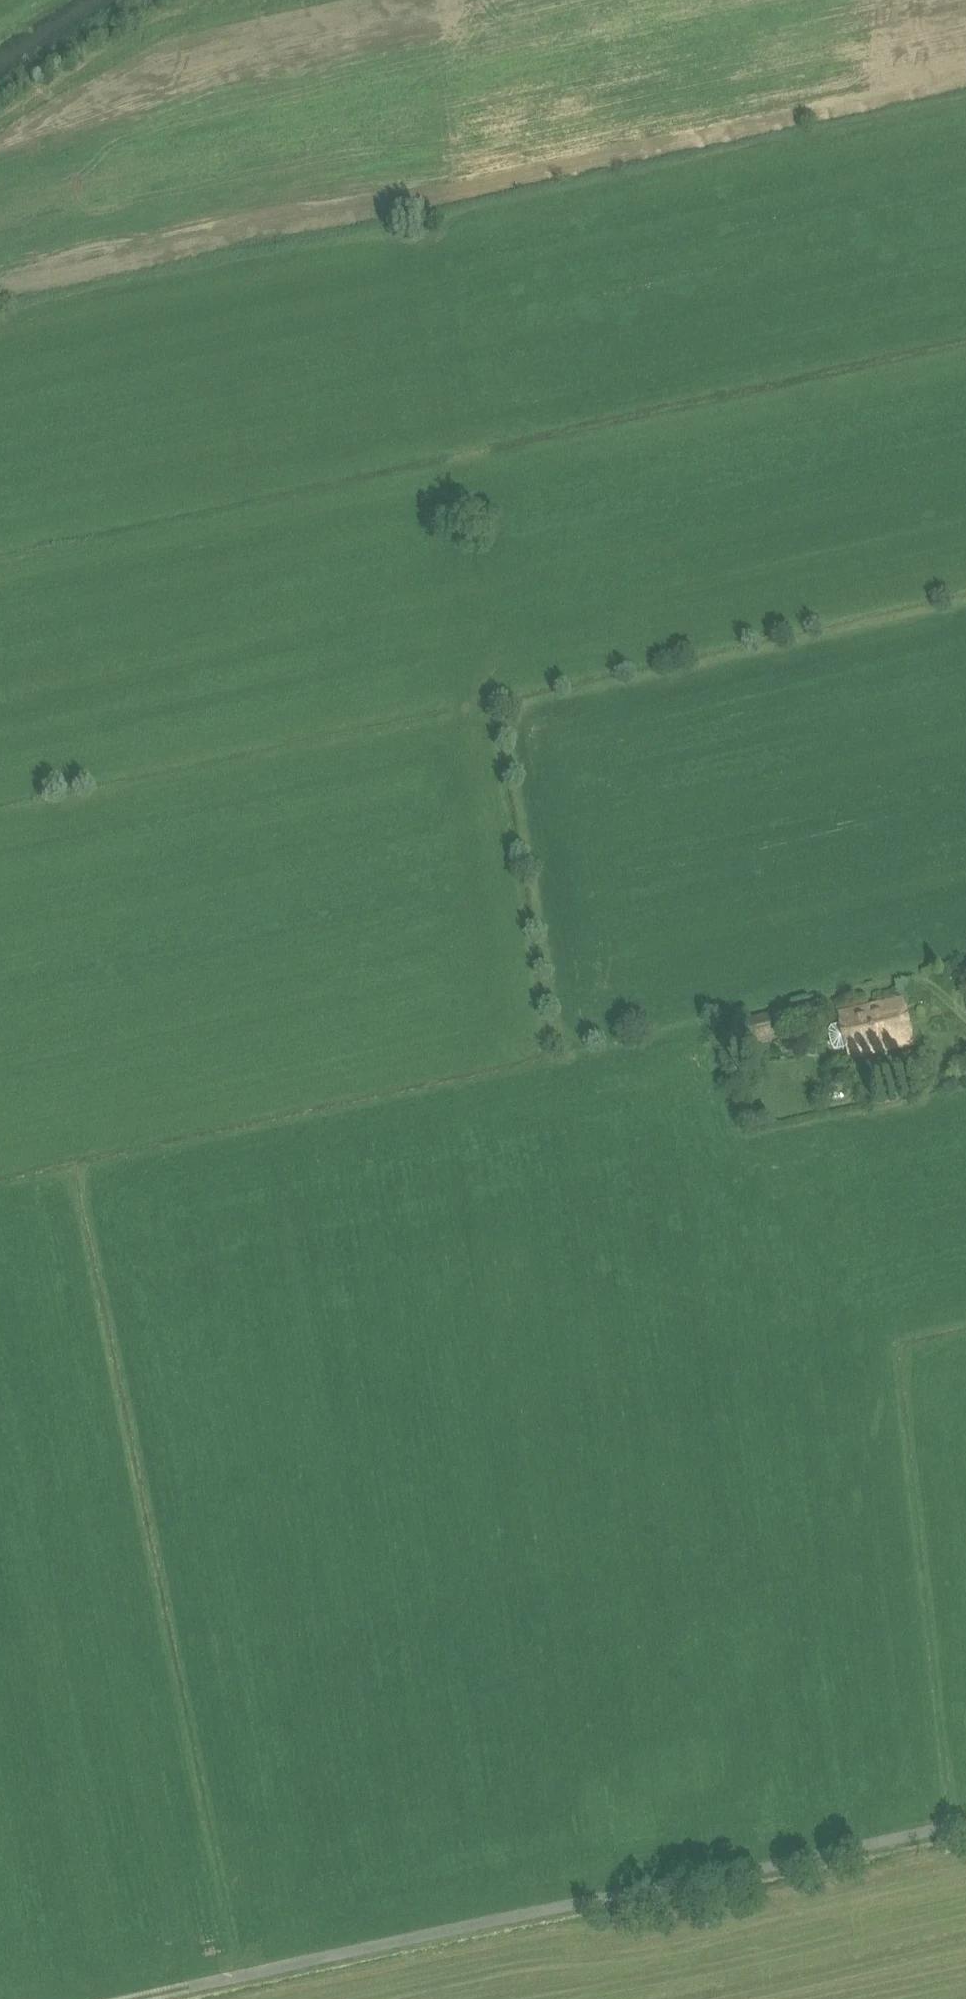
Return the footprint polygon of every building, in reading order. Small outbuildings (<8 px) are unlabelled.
[(841,1013),(843,1024),(834,1027),(831,1032),(834,1047),(839,1050),(849,1048),(851,1059),(913,1045),(903,999),(841,1013)] [(744,1021),(745,1025),(747,1035),(749,1044),(783,1037),(778,1012),(744,1021)]
